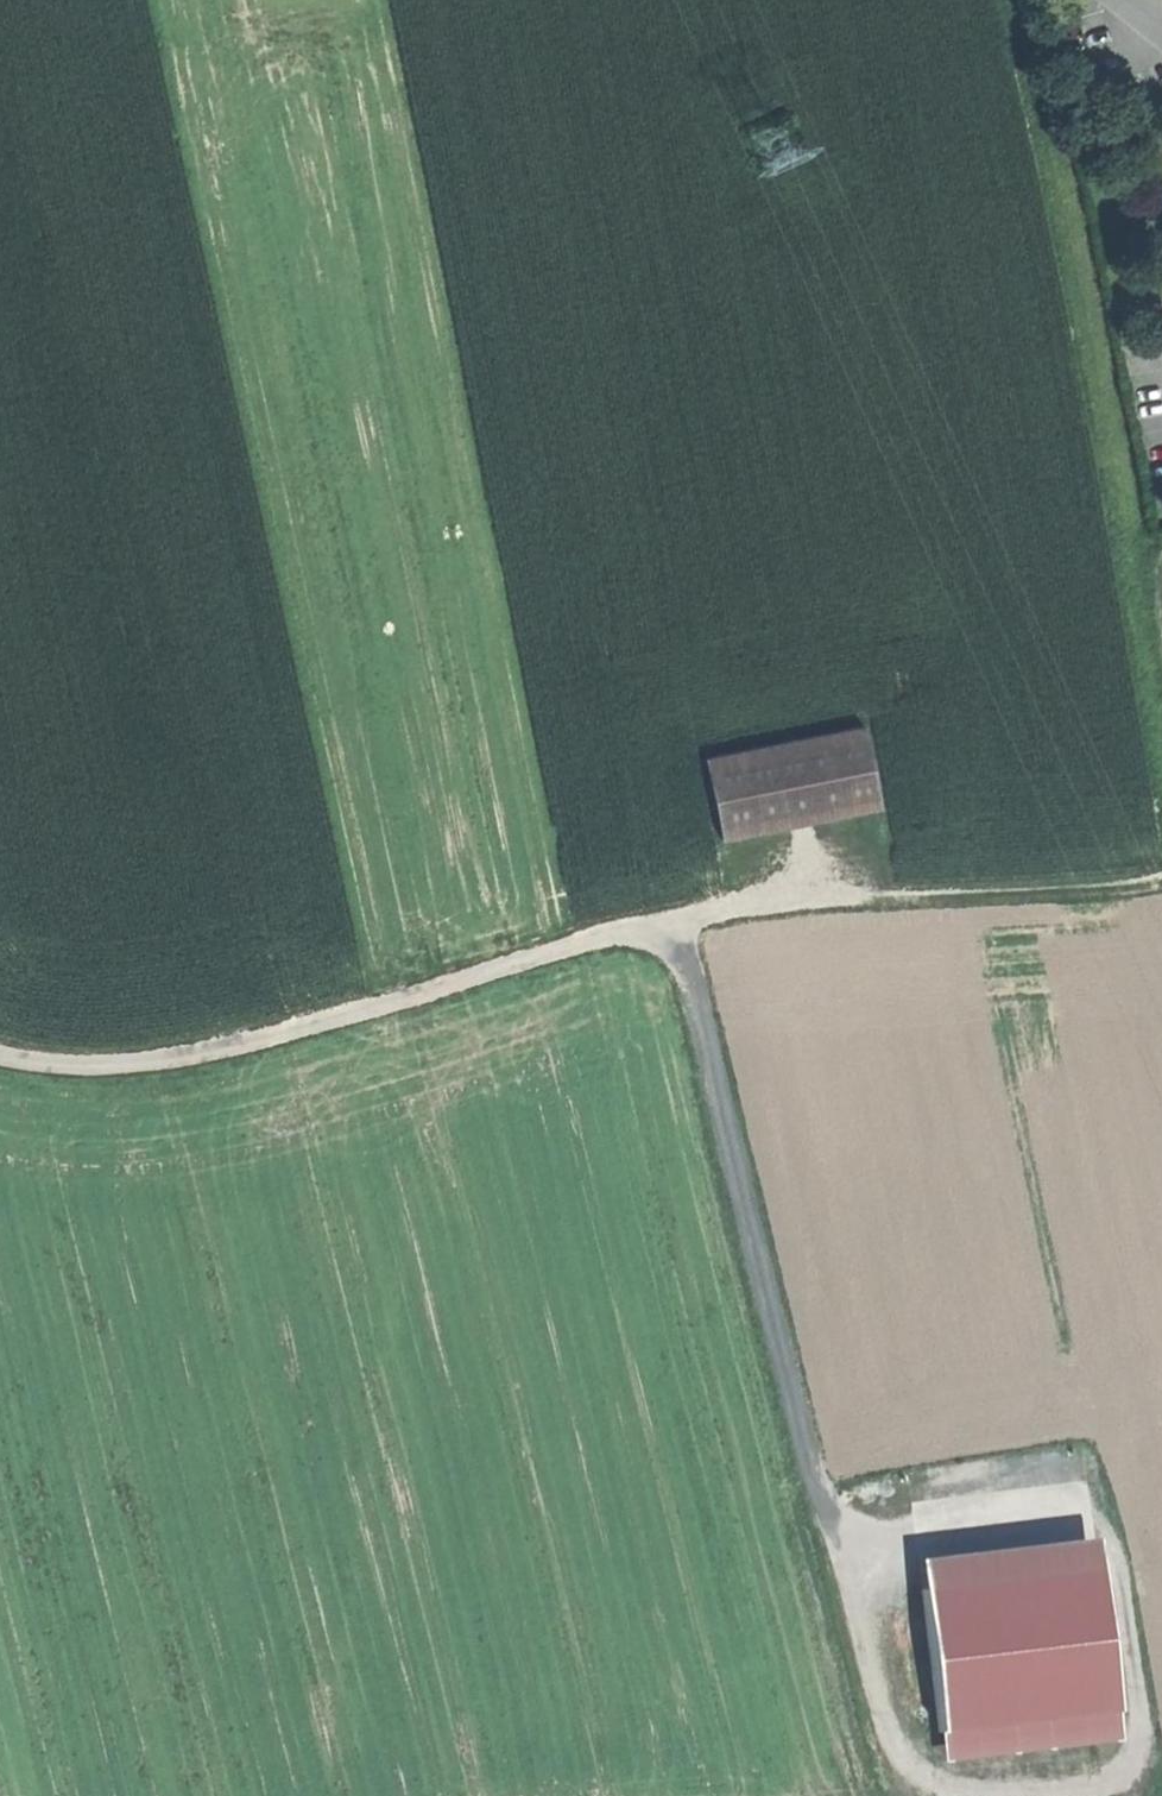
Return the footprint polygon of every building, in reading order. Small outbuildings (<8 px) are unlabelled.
[(719,842),(878,808),(860,724),(701,759),(719,842)] [(954,1757),(1114,1739),(1093,1554),(934,1571),(954,1757)]
